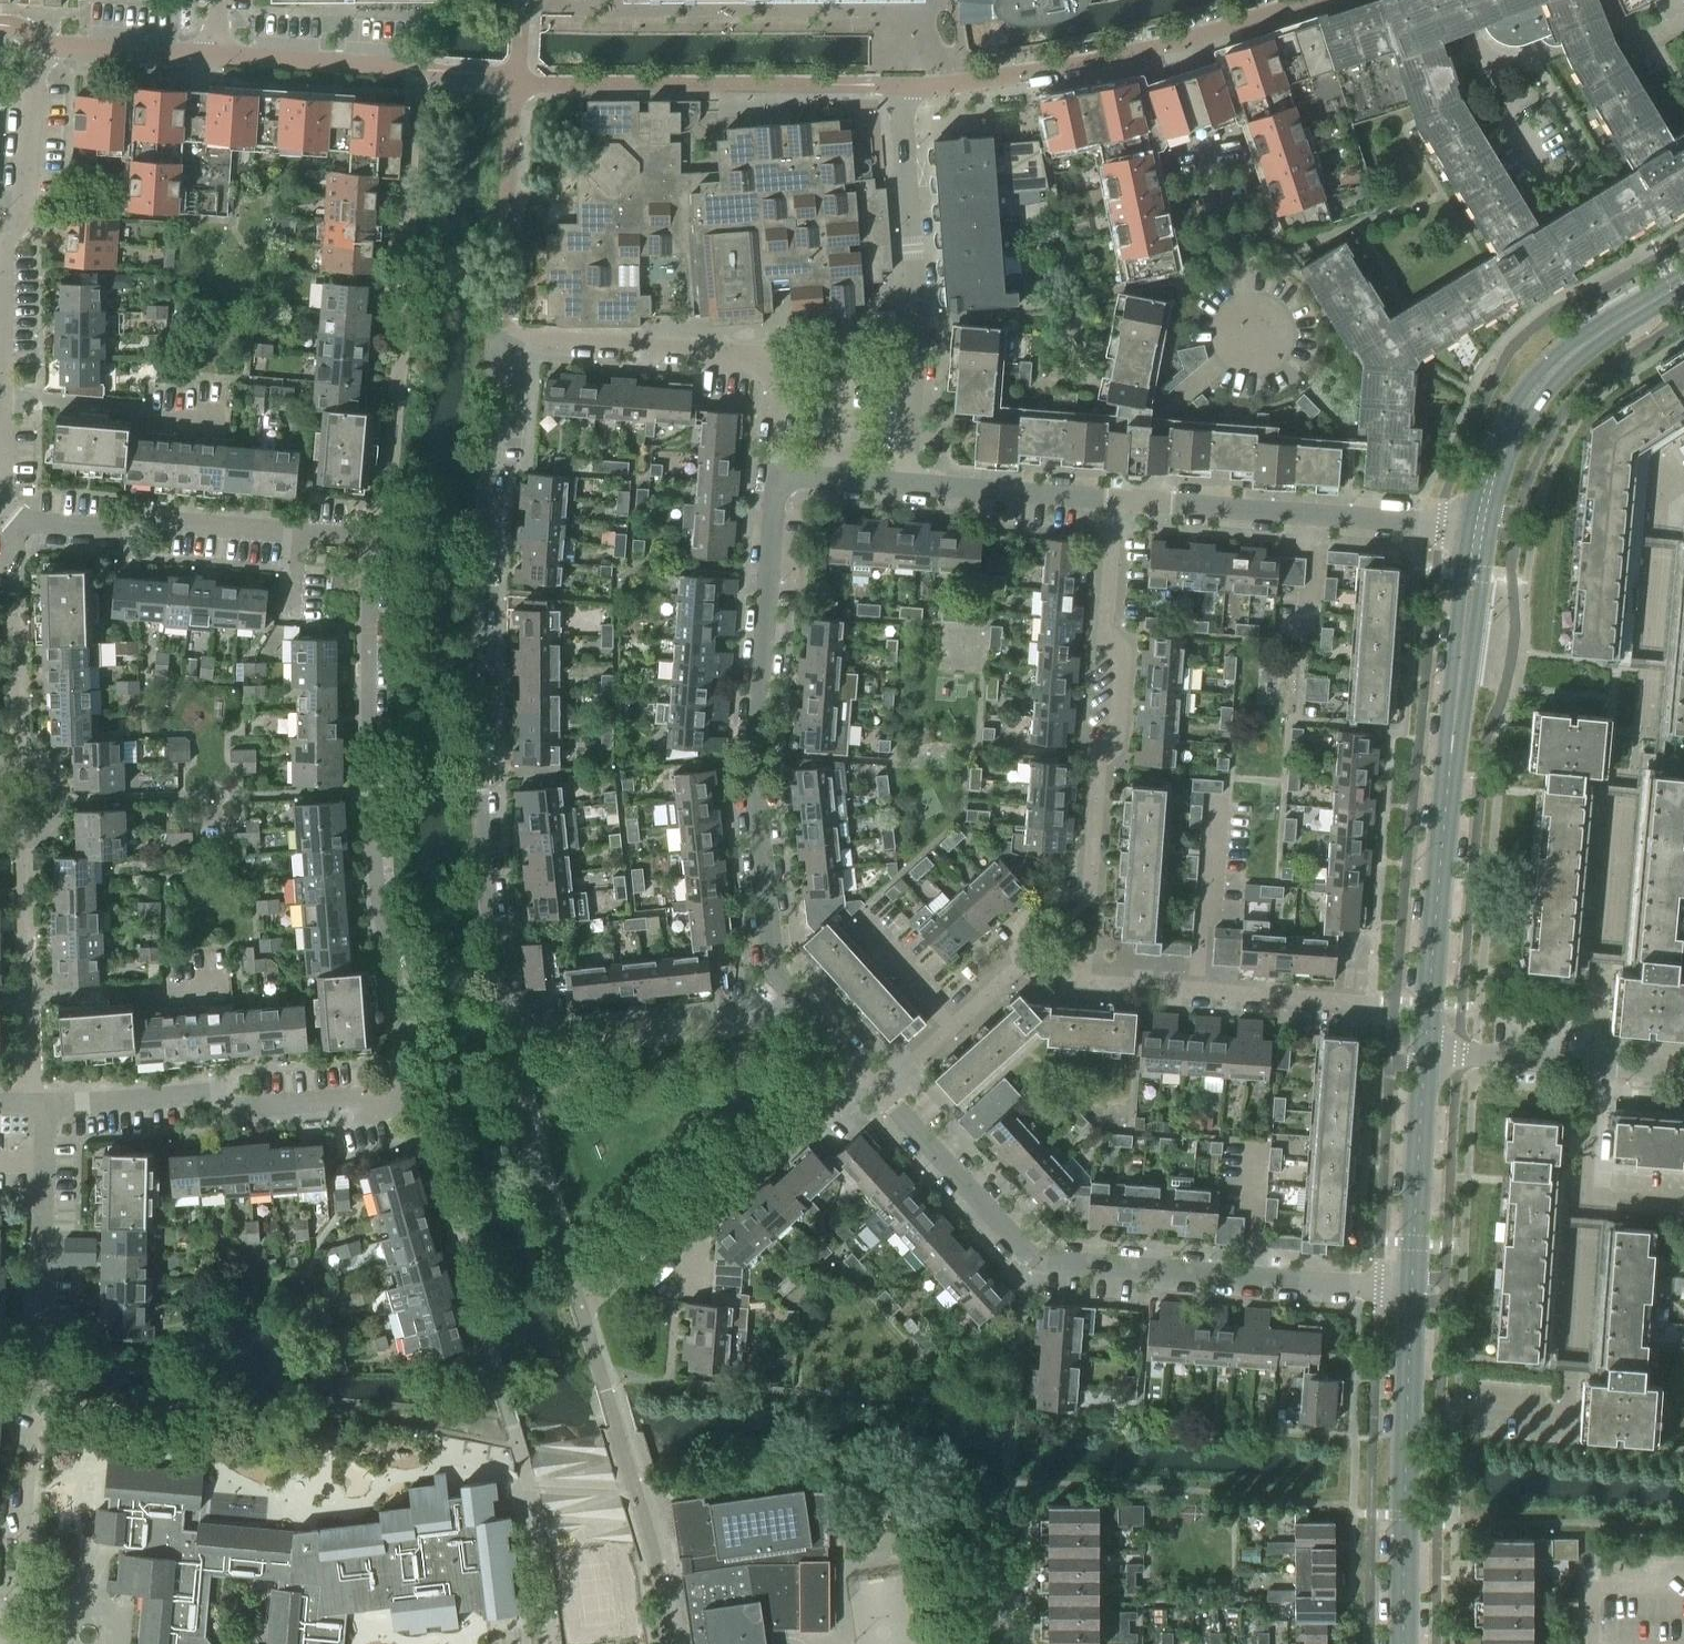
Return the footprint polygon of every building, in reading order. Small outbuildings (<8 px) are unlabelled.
[(996,7),(995,7),(1001,15),(1001,16),(1013,21),(1013,22),(1029,24),(1029,25),(1047,22),(1048,23),(1065,17),(1066,18),(1080,10),(1081,10),(1089,0),(1090,1),(1090,0),(997,0),(996,7)] [(1294,30),(1275,37),(1273,37),(1270,38),(1224,53),(1228,65),(1224,66),(1184,79),(1148,91),(1139,94),(1136,82),(1128,83),(1089,92),(1089,91),(1074,94),(1039,101),(1050,151),(1097,141),(1127,282),(1176,272),(1149,144),(1200,127),(1240,114),(1244,113),(1285,238),(1334,222),(1333,220),(1332,221),(1325,198),(1317,175),(1310,152),(1302,130),(1295,107),(1288,86),(1334,71),(1332,66),(1362,56),(1389,47),(1391,52),(1392,52),(1394,57),(1399,55),(1418,113),(1420,112),(1447,103),(1460,99),(1450,69),(1446,70),(1443,60),(1447,59),(1439,33),(1455,26),(1456,29),(1468,24),(1484,18),(1486,24),(1488,27),(1489,30),(1491,32),(1493,35),(1496,37),(1499,39),(1502,40),(1505,42),(1508,42),(1512,43),(1515,43),(1518,43),(1521,42),(1525,41),(1542,34),(1543,36),(1554,41),(1556,40),(1559,39),(1562,47),(1566,57),(1572,68),(1571,69),(1581,85),(1585,83),(1597,102),(1593,105),(1612,135),(1615,133),(1627,152),(1623,155),(1633,171),(1637,169),(1640,173),(1601,197),(1546,230),(1542,223),(1543,221),(1542,221),(1543,219),(1528,215),(1525,217),(1457,104),(1450,108),(1424,124),(1423,125),(1429,136),(1426,138),(1444,168),(1448,166),(1460,186),(1456,188),(1475,219),(1478,216),(1490,236),(1486,238),(1496,254),(1500,252),(1503,257),(1388,327),(1386,322),(1389,320),(1379,303),(1375,306),(1363,286),(1367,284),(1349,253),(1345,256),(1338,245),(1305,265),(1356,351),(1358,353),(1369,354),(1364,426),(1374,427),(1370,484),(1409,488),(1410,475),(1414,476),(1417,440),(1412,440),(1413,427),(1408,427),(1409,410),(1405,410),(1407,387),(1411,387),(1413,368),(1417,360),(1434,350),(1431,347),(1451,335),(1453,339),(1484,320),(1481,316),(1501,304),(1503,308),(1517,299),(1520,303),(1530,297),(1533,301),(1563,282),(1561,278),(1572,272),(1567,264),(1576,259),(1578,263),(1609,244),(1606,240),(1617,234),(1617,233),(1621,230),(1626,227),(1626,228),(1637,222),(1639,225),(1654,217),(1656,220),(1667,214),(1669,218),(1683,209),(1683,139),(1677,143),(1680,149),(1672,153),(1609,45),(1602,30),(1591,0),(1391,0),(1383,3),(1384,4),(1319,25),(1318,22),(1294,30)] [(1625,14),(1647,4),(1656,0),(1618,0),(1625,14)] [(1675,56),(1683,52),(1683,37),(1670,44),(1675,56)] [(1332,221),(1333,220),(1371,208),(1377,206),(1350,125),(1382,115),(1415,104),(1399,55),(1394,57),(1392,52),(1391,52),(1389,47),(1362,56),(1332,66),(1334,71),(1288,86),(1295,107),(1302,130),(1310,152),(1317,175),(1325,198),(1332,221)] [(1145,74),(1127,78),(1128,81),(1128,83),(1136,82),(1139,94),(1148,91),(1148,89),(1145,74)] [(350,151),(349,173),(349,176),(378,178),(399,179),(404,105),(355,102),(355,101),(353,101),(351,126),(341,125),(330,124),(331,111),(336,111),(337,100),(185,90),(185,91),(136,88),(128,210),(179,213),(182,163),(184,141),(230,144),(350,151)] [(1039,99),(1039,101),(1074,94),(1074,92),(1073,88),(1052,93),(1041,96),(1041,94),(1040,93),(1038,92),(1037,92),(1035,93),(1033,95),(1034,96),(1034,98),(1036,99),(1037,100),(1039,99)] [(73,147),(98,148),(101,98),(76,96),(73,147)] [(101,98),(98,148),(123,150),(126,99),(101,98)] [(681,224),(681,173),(681,157),(695,157),(695,151),(711,151),(710,101),(650,100),(650,113),(640,113),(640,100),(588,100),(588,111),(578,111),(580,223),(559,223),(559,235),(548,235),(549,314),(559,314),(559,327),(641,330),(641,316),(654,316),(653,294),(641,294),(642,254),(681,255),(681,224)] [(1420,112),(1422,118),(1424,124),(1450,108),(1449,106),(1447,103),(1420,112)] [(681,173),(681,224),(681,255),(695,255),(698,295),(687,296),(689,317),(710,315),(711,326),(763,322),(762,311),(773,310),(771,291),(790,289),(791,309),(802,308),(803,319),(854,315),(853,304),(864,303),(862,283),(862,278),(862,273),(892,270),(886,188),(885,188),(875,189),(874,178),(864,179),(857,179),(853,123),(729,129),(729,142),(719,142),(721,183),(699,184),(699,173),(681,173)] [(1049,190),(1040,148),(1038,141),(993,144),(993,136),(968,138),(963,136),(957,139),(933,141),(946,310),(951,310),(957,312),(963,309),(1019,304),(1018,291),(1004,292),(997,194),(1049,190)] [(182,163),(179,213),(218,215),(227,216),(228,191),(230,144),(184,141),(182,163)] [(328,172),(326,198),(376,201),(378,178),(349,176),(349,173),(328,172)] [(326,198),(325,219),(375,223),(376,201),(326,198)] [(325,219),(323,245),(373,248),(375,223),(325,219)] [(277,220),(276,233),(295,234),(296,221),(277,220)] [(66,222),(66,246),(117,247),(117,223),(66,222)] [(373,248),(323,245),(321,270),(372,273),(373,248)] [(117,247),(66,246),(66,268),(117,268),(117,247)] [(1352,357),(1358,353),(1356,351),(1305,265),(1302,267),(1299,269),(1352,357)] [(324,283),(322,309),(366,313),(367,286),(324,283)] [(61,284),(61,311),(100,310),(100,284),(61,284)] [(1146,472),(1147,472),(1151,472),(1150,474),(1161,475),(1161,473),(1168,473),(1168,465),(1250,471),(1250,479),(1338,486),(1341,447),(1256,441),(1257,433),(1169,427),(1169,423),(1150,421),(1151,408),(1143,406),(1164,301),(1126,294),(1105,400),(1117,403),(1114,419),(1107,418),(1107,422),(1019,415),(1019,423),(977,420),(974,458),(1019,462),(1019,454),(1103,460),(1102,468),(1108,469),(1108,471),(1119,471),(1119,470),(1123,470),(1128,475),(1141,476),(1146,472)] [(254,311),(265,312),(266,299),(255,298),(254,311)] [(266,299),(265,312),(275,313),(276,300),(266,299)] [(146,319),(156,319),(157,306),(146,306),(146,319)] [(157,306),(156,319),(167,320),(167,306),(157,306)] [(322,309),(320,333),(369,337),(371,313),(366,313),(322,309)] [(56,311),(55,334),(105,334),(105,311),(100,311),(100,310),(61,311),(56,311)] [(874,313),(875,330),(876,334),(897,333),(895,311),(874,313)] [(960,325),(957,369),(995,371),(999,328),(960,325)] [(320,333),(318,357),(361,360),(367,361),(369,337),(320,333)] [(55,358),(60,358),(105,358),(105,334),(55,334),(55,358)] [(251,356),(261,357),(262,344),(252,343),(251,356)] [(262,344),(261,357),(271,358),(272,345),(262,344)] [(1204,346),(1177,351),(1183,368),(1159,389),(1165,396),(1208,359),(1204,346)] [(146,364),(156,364),(156,351),(146,351),(146,364)] [(156,351),(156,364),(167,365),(167,351),(156,351)] [(1638,395),(1590,426),(1570,654),(1617,658),(1636,454),(1675,430),(1669,421),(1683,412),(1683,355),(1658,372),(1663,381),(1649,390),(1648,389),(1638,395)] [(318,357),(315,382),(359,386),(361,360),(318,357)] [(105,358),(60,358),(61,385),(65,385),(65,394),(104,398),(104,384),(99,384),(99,359),(105,359),(105,358)] [(1020,362),(1019,373),(1031,374),(1031,362),(1020,362)] [(995,371),(957,369),(954,412),(992,415),(995,371)] [(1031,374),(1019,373),(1018,385),(1030,386),(1031,374)] [(544,414),(570,416),(573,375),(561,374),(560,381),(546,380),(544,414)] [(570,416),(596,418),(598,384),(585,383),(585,376),(573,375),(570,416)] [(596,418),(621,420),(623,379),(611,378),(611,385),(598,384),(596,418)] [(644,436),(649,437),(652,388),(635,386),(636,380),(623,379),(621,420),(646,422),(644,436)] [(315,382),(313,408),(357,412),(359,386),(315,382)] [(701,426),(699,454),(733,455),(734,437),(741,438),(743,414),(690,410),(692,384),(668,382),(668,389),(652,388),(649,437),(654,437),(655,422),(701,426)] [(252,386),(251,396),(265,397),(265,387),(252,386)] [(280,400),(280,399),(281,388),(281,387),(271,386),(271,387),(270,399),(280,400)] [(281,388),(280,399),(293,400),(294,389),(281,388)] [(1053,403),(1065,404),(1066,392),(1054,391),(1053,403)] [(1066,392),(1065,404),(1076,405),(1077,393),(1066,392)] [(1202,394),(1193,402),(1200,411),(1209,403),(1202,394)] [(1295,402),(1303,411),(1312,403),(1304,394),(1295,402)] [(265,397),(251,396),(251,406),(264,408),(265,397)] [(293,400),(280,399),(280,400),(280,409),(293,410),(293,400)] [(1312,403),(1303,411),(1311,419),(1320,411),(1312,403)] [(373,413),(357,412),(313,408),(313,409),(324,410),(322,432),(316,431),(313,459),(319,460),(317,483),(367,487),(369,455),(371,455),(371,453),(370,452),(370,448),(372,448),(372,446),(370,445),(373,413)] [(87,468),(89,468),(94,413),(80,412),(80,418),(57,416),(53,465),(85,468),(85,469),(87,469),(87,468)] [(94,469),(125,471),(126,455),(128,455),(130,431),(131,422),(108,420),(109,414),(94,413),(89,468),(92,468),(92,470),(94,470),(94,469)] [(1269,414),(1257,413),(1256,425),(1268,426),(1269,414)] [(952,430),(964,431),(965,419),(953,418),(952,430)] [(130,431),(128,455),(142,456),(144,433),(130,431)] [(142,456),(155,458),(157,440),(157,434),(144,433),(142,456)] [(157,440),(155,458),(153,484),(174,486),(178,442),(179,436),(157,434),(157,440)] [(200,444),(198,461),(212,462),(214,438),(200,437),(200,444)] [(212,462),(227,464),(228,446),(229,440),(214,438),(212,462)] [(174,486),(196,488),(198,461),(200,444),(178,442),(174,486)] [(225,490),(249,492),(253,448),(228,446),(227,464),(225,490)] [(249,492),(272,494),(276,450),(253,448),(249,492)] [(276,450),(272,494),(296,496),(300,452),(276,450)] [(699,454),(697,480),(738,483),(738,470),(732,470),(733,455),(699,454)] [(124,482),(153,484),(155,458),(142,456),(128,455),(126,455),(125,471),(124,482)] [(554,469),(566,470),(567,458),(555,457),(554,469)] [(567,458),(566,470),(578,471),(579,459),(567,458)] [(605,473),(616,474),(617,462),(592,460),(591,472),(605,472),(605,473)] [(196,488),(225,490),(227,464),(212,462),(198,461),(196,488)] [(617,462),(616,474),(628,474),(629,462),(617,462)] [(649,476),(652,476),(662,477),(663,465),(650,464),(649,476)] [(521,496),(567,499),(576,500),(578,477),(530,474),(529,484),(522,483),(521,496)] [(697,480),(695,504),(729,506),(730,495),(737,495),(738,483),(697,480)] [(636,489),(636,500),(648,501),(649,489),(636,489)] [(618,491),(617,503),(629,504),(630,492),(618,491)] [(527,508),(526,517),(566,520),(567,499),(521,496),(520,508),(527,508)] [(648,501),(636,500),(635,512),(647,513),(648,501)] [(629,504),(617,503),(616,515),(628,515),(629,504)] [(695,504),(693,531),(734,534),(735,521),(728,520),(729,506),(695,504)] [(519,525),(518,538),(564,541),(566,520),(526,517),(525,526),(519,525)] [(828,563),(850,565),(853,525),(844,524),(845,518),(831,517),(828,563)] [(853,525),(850,565),(850,569),(853,569),(853,575),(871,576),(872,566),(875,520),(862,519),(862,526),(853,525)] [(872,566),(893,568),(896,528),(887,528),(887,521),(875,520),(872,566)] [(893,568),(914,569),(917,523),(905,522),(904,529),(896,528),(893,568)] [(914,569),(935,571),(938,531),(929,531),(930,524),(917,523),(914,569)] [(935,571),(957,573),(960,526),(947,525),(947,532),(938,531),(935,571)] [(960,526),(957,573),(979,574),(982,535),(972,534),(972,527),(960,526)] [(1682,548),(1681,551),(1665,731),(1683,733),(1683,529),(1682,548)] [(734,534),(693,531),(691,556),(725,559),(726,545),(733,546),(734,534)] [(614,533),(614,545),(626,546),(626,534),(614,533)] [(997,535),(996,548),(1008,549),(1009,536),(997,535)] [(523,551),(523,560),(562,563),(564,541),(518,538),(517,550),(523,551)] [(1046,539),(1044,565),(1085,569),(1085,556),(1079,556),(1080,542),(1046,539)] [(632,552),(644,553),(645,541),(633,540),(632,552)] [(1148,587),(1174,589),(1177,549),(1164,548),(1165,541),(1151,540),(1148,587)] [(1174,589),(1199,590),(1203,544),(1190,543),(1190,550),(1177,549),(1174,589)] [(1199,590),(1224,592),(1228,553),(1214,552),(1215,545),(1203,544),(1199,590)] [(626,546),(614,545),(613,557),(625,558),(626,546)] [(1224,592),(1250,594),(1253,548),(1241,547),(1240,554),(1228,553),(1224,592)] [(1253,548),(1250,594),(1276,596),(1277,585),(1279,557),(1265,556),(1265,549),(1253,548)] [(1327,564),(1364,567),(1364,554),(1328,551),(1327,564)] [(1364,554),(1364,567),(1352,719),(1386,721),(1387,708),(1394,708),(1396,683),(1389,683),(1391,657),(1398,658),(1400,633),(1393,632),(1395,607),(1401,607),(1403,582),(1397,582),(1398,568),(1383,567),(1383,555),(1364,554)] [(1292,558),(1279,557),(1277,585),(1290,586),(1292,558)] [(1306,559),(1292,558),(1290,586),(1304,587),(1306,559)] [(562,563),(523,560),(522,569),(515,568),(514,582),(561,585),(562,563)] [(1044,565),(1042,590),(1076,593),(1077,581),(1084,581),(1085,569),(1044,565)] [(599,578),(611,578),(612,566),(600,566),(599,578)] [(679,568),(677,598),(717,600),(717,592),(736,593),(737,579),(725,578),(726,572),(679,568)] [(100,643),(94,643),(93,621),(99,621),(98,593),(92,593),(91,570),(42,572),(43,604),(41,604),(41,607),(43,607),(43,611),(42,611),(42,614),(43,614),(45,692),(51,691),(52,744),(74,744),(75,789),(124,788),(124,764),(138,764),(137,740),(91,741),(89,666),(101,666),(100,643)] [(994,575),(993,587),(1005,588),(1006,576),(994,575)] [(164,626),(188,628),(192,579),(168,577),(168,582),(165,621),(164,626)] [(1325,577),(1324,589),(1336,590),(1337,578),(1325,577)] [(111,616),(139,619),(142,580),(115,578),(111,616)] [(192,579),(188,628),(211,630),(212,625),(211,625),(214,586),(215,586),(216,581),(192,579)] [(139,619),(165,621),(168,582),(142,580),(139,619)] [(241,588),(215,586),(214,586),(211,625),(212,625),(237,627),(241,588)] [(1005,588),(993,587),(992,599),(1004,600),(1005,588)] [(268,591),(241,588),(237,627),(265,629),(268,591)] [(1336,590),(1324,589),(1323,601),(1335,602),(1336,590)] [(1042,590),(1040,616),(1081,618),(1082,607),(1075,606),(1076,593),(1042,590)] [(677,598),(676,619),(734,623),(735,611),(716,609),(717,600),(677,598)] [(520,636),(560,636),(560,610),(560,600),(525,600),(525,610),(514,610),(514,623),(520,623),(520,636)] [(824,613),(836,614),(837,602),(825,601),(824,613)] [(856,615),(868,616),(869,604),(857,603),(856,615)] [(869,604),(868,616),(880,617),(880,605),(869,604)] [(898,618),(910,619),(911,607),(899,606),(898,618)] [(911,607),(910,619),(922,620),(923,608),(911,607)] [(941,621),(953,622),(953,610),(942,609),(941,621)] [(953,610),(953,622),(964,623),(965,611),(953,610)] [(1040,616),(1038,642),(1072,644),(1073,631),(1080,632),(1081,618),(1040,616)] [(1145,617),(1145,621),(1144,629),(1157,630),(1157,618),(1145,617)] [(809,632),(808,645),(842,647),(844,621),(803,618),(802,632),(809,632)] [(676,619),(674,640),(714,643),(714,634),(733,635),(734,623),(676,619)] [(1184,632),(1196,633),(1197,620),(1185,619),(1184,632)] [(1197,620),(1196,633),(1208,634),(1208,621),(1197,620)] [(601,624),(601,636),(613,636),(613,625),(601,624)] [(1235,636),(1246,637),(1247,625),(1235,624),(1235,636)] [(1247,625),(1246,637),(1258,637),(1259,625),(1247,625)] [(990,626),(990,637),(1001,638),(1002,626),(990,626)] [(1321,627),(1320,639),(1332,640),(1333,628),(1321,627)] [(514,649),(514,662),(560,662),(560,636),(520,636),(520,649),(514,649)] [(613,636),(601,636),(601,648),(613,648),(613,636)] [(1143,649),(1142,662),(1183,665),(1185,639),(1150,636),(1149,650),(1143,649)] [(1001,638),(990,637),(989,649),(1001,650),(1001,638)] [(292,639),(292,663),(336,663),(336,639),(292,639)] [(886,639),(885,651),(897,652),(898,640),(886,639)] [(1332,640),(1320,639),(1319,651),(1331,652),(1332,640)] [(674,640),(672,661),(730,665),(731,653),(713,652),(714,643),(674,640)] [(944,641),(944,665),(981,667),(982,642),(944,641)] [(127,655),(126,642),(116,642),(116,655),(127,655)] [(137,642),(126,642),(127,655),(137,655),(137,642)] [(1038,642),(1036,666),(1077,670),(1078,657),(1071,657),(1072,644),(1038,642)] [(800,657),(799,669),(840,673),(842,647),(808,645),(807,658),(800,657)] [(897,652),(885,651),(884,662),(896,663),(897,652)] [(156,653),(155,663),(168,664),(169,654),(156,653)] [(1224,656),(1224,668),(1236,669),(1237,657),(1224,656)] [(201,657),(200,667),(213,668),(214,658),(201,657)] [(196,660),(187,659),(185,676),(195,676),(196,660)] [(672,661),(671,683),(710,685),(711,676),(730,678),(730,665),(672,661)] [(520,674),(520,687),(560,687),(560,662),(514,662),(514,674),(520,674)] [(1148,675),(1147,688),(1181,690),(1183,665),(1142,662),(1141,674),(1148,675)] [(168,664),(155,663),(154,674),(167,675),(168,664)] [(254,676),(254,663),(244,663),(244,676),(254,676)] [(265,663),(254,663),(254,676),(265,676),(265,663)] [(292,687),(297,687),(297,686),(336,685),(336,663),(292,663),(292,687)] [(1036,666),(1034,691),(1068,694),(1069,682),(1076,682),(1077,670),(1036,666)] [(213,668),(200,667),(200,678),(212,679),(213,668)] [(1236,669),(1224,668),(1223,679),(1235,680),(1236,669)] [(805,682),(804,695),(838,698),(840,673),(799,669),(798,682),(805,682)] [(601,675),(601,687),(613,687),(613,675),(601,675)] [(987,676),(986,688),(998,689),(999,677),(987,676)] [(1306,677),(1305,689),(1328,690),(1329,679),(1306,677)] [(128,694),(128,681),(118,681),(118,695),(128,694)] [(138,681),(128,681),(128,694),(139,694),(138,681)] [(671,683),(669,704),(727,707),(728,695),(710,694),(710,685),(671,683)] [(297,687),(298,712),(337,712),(336,685),(297,686),(297,687)] [(255,699),(255,686),(244,686),(244,699),(255,699)] [(265,686),(255,686),(255,699),(265,698),(265,686)] [(514,700),(514,712),(560,712),(560,687),(520,687),(520,700),(514,700)] [(613,687),(601,687),(601,699),(613,699),(613,687)] [(998,689),(986,688),(985,700),(997,701),(998,689)] [(1139,700),(1138,712),(1179,715),(1181,690),(1147,688),(1146,700),(1139,700)] [(882,689),(881,701),(893,702),(894,690),(882,689)] [(1328,690),(1305,689),(1304,701),(1328,702),(1328,690)] [(1034,691),(1032,717),(1073,719),(1074,708),(1068,707),(1068,694),(1034,691)] [(796,707),(795,720),(836,723),(838,698),(804,695),(803,708),(796,707)] [(893,702),(881,701),(880,713),(892,713),(893,702)] [(669,704),(668,725),(707,728),(708,719),(726,720),(727,707),(669,704)] [(1221,706),(1220,718),(1232,719),(1233,707),(1221,706)] [(1543,787),(1526,969),(1526,970),(1575,974),(1592,792),(1581,791),(1583,774),(1600,775),(1605,717),(1575,715),(1574,725),(1568,725),(1569,714),(1539,711),(1533,769),(1546,771),(1544,787),(1543,787)] [(298,712),(298,738),(298,739),(337,739),(337,737),(337,712),(298,712)] [(520,725),(520,737),(560,737),(560,712),(514,712),(514,725),(520,725)] [(1144,725),(1143,739),(1177,741),(1179,715),(1138,712),(1137,725),(1144,725)] [(1073,719),(1032,717),(1030,743),(1065,746),(1066,732),(1072,732),(1073,719)] [(1232,719),(1220,718),(1219,730),(1231,731),(1232,719)] [(836,723),(795,720),(794,732),(801,733),(800,747),(834,749),(836,723)] [(706,736),(707,728),(668,725),(666,747),(665,759),(697,756),(698,749),(724,751),(725,738),(706,736)] [(601,726),(601,737),(613,737),(613,726),(601,726)] [(983,727),(982,739),(994,740),(994,728),(983,727)] [(1291,728),(1290,740),(1302,741),(1303,729),(1291,728)] [(1338,731),(1336,758),(1377,761),(1378,748),(1371,748),(1372,734),(1338,731)] [(292,738),(293,762),(342,761),(342,737),(337,737),(337,739),(298,739),(298,738),(292,738)] [(560,737),(520,737),(520,750),(514,750),(514,764),(560,764),(560,737)] [(613,737),(601,737),(601,749),(613,749),(613,737)] [(166,739),(166,752),(177,751),(190,751),(190,741),(186,738),(166,739)] [(1177,741),(1143,739),(1142,751),(1135,750),(1134,764),(1175,767),(1177,741)] [(877,751),(889,752),(890,740),(878,740),(877,751)] [(164,752),(165,762),(178,762),(177,751),(166,752),(164,752)] [(190,751),(177,751),(178,762),(190,762),(190,751)] [(230,762),(243,762),(243,751),(230,751),(230,762)] [(243,751),(243,762),(256,761),(256,751),(243,751)] [(1030,761),(1029,784),(1075,787),(1076,774),(1069,774),(1070,764),(1058,763),(1058,759),(1040,757),(1040,762),(1030,761)] [(1216,770),(1228,770),(1229,759),(1217,758),(1216,770)] [(1336,758),(1334,783),(1368,785),(1369,773),(1376,773),(1377,761),(1336,758)] [(804,759),(804,760),(805,769),(797,770),(798,784),(791,785),(793,797),(833,793),(845,792),(847,792),(844,763),(844,762),(804,759)] [(256,761),(243,762),(243,772),(256,772),(256,761)] [(342,761),(293,762),(293,785),(342,785),(342,761)] [(178,762),(165,762),(165,773),(178,772),(178,762)] [(1647,776),(1630,957),(1640,958),(1639,974),(1622,973),(1616,1031),(1646,1034),(1647,1023),(1654,1023),(1653,1034),(1683,1037),(1683,1024),(1683,979),(1676,978),(1677,961),(1679,961),(1683,901),(1683,778),(1678,777),(1679,766),(1648,763),(1647,774),(1647,776)] [(970,767),(969,779),(981,780),(982,768),(970,767)] [(1288,768),(1288,779),(1300,780),(1300,768),(1288,768)] [(673,775),(676,800),(710,797),(709,785),(715,784),(714,770),(673,775)] [(875,776),(877,788),(888,787),(887,775),(875,776)] [(621,780),(622,792),(634,791),(633,778),(621,780)] [(981,780),(969,779),(968,791),(980,792),(981,780)] [(1192,792),(1207,793),(1208,780),(1193,779),(1192,792)] [(1300,780),(1288,779),(1287,791),(1299,792),(1300,780)] [(1208,780),(1207,793),(1222,794),(1223,781),(1208,780)] [(1334,783),(1332,808),(1373,811),(1374,799),(1367,798),(1368,785),(1334,783)] [(1029,784),(1027,805),(1067,807),(1067,799),(1074,799),(1075,787),(1029,784)] [(1129,824),(1128,837),(1127,850),(1120,849),(1118,874),(1125,874),(1124,887),(1123,900),(1116,900),(1114,924),(1121,925),(1120,939),(1135,940),(1134,952),(1190,956),(1191,943),(1154,940),(1166,788),(1132,785),(1131,799),(1124,799),(1122,824),(1129,824)] [(524,804),(525,813),(564,809),(562,786),(516,791),(517,805),(524,804)] [(888,787),(877,788),(878,800),(890,799),(888,787)] [(603,792),(605,804),(617,803),(615,791),(603,792)] [(847,817),(845,792),(793,797),(794,809),(801,809),(802,821),(836,818),(847,817)] [(712,810),(710,797),(676,800),(666,802),(668,827),(679,826),(719,822),(718,809),(712,810)] [(297,903),(302,903),(307,976),(318,976),(319,998),(314,998),(316,1025),(322,1025),(324,1048),(373,1044),(367,970),(351,972),(342,849),(347,848),(343,801),(294,805),(298,852),(303,851),(305,877),(295,878),(297,903)] [(617,803),(605,804),(606,816),(618,815),(617,803)] [(1027,805),(1025,826),(1072,829),(1073,817),(1066,816),(1067,807),(1027,805)] [(1190,805),(1189,816),(1201,817),(1202,806),(1190,805)] [(519,822),(520,834),(577,829),(575,807),(564,809),(525,813),(525,821),(519,822)] [(176,808),(170,808),(166,808),(167,818),(176,818),(176,808)] [(1332,808),(1330,833),(1364,836),(1365,823),(1372,823),(1373,811),(1332,808)] [(76,812),(76,834),(126,833),(125,810),(76,812)] [(966,821),(977,822),(978,810),(967,810),(966,821)] [(978,810),(977,822),(989,823),(990,811),(978,810)] [(1201,817),(1189,816),(1188,828),(1201,829),(1201,817)] [(797,835),(798,847),(839,843),(836,818),(802,821),(803,834),(797,835)] [(1285,818),(1284,830),(1296,831),(1297,819),(1285,818)] [(625,820),(626,831),(638,830),(637,819),(625,820)] [(245,822),(246,832),(259,831),(258,821),(245,822)] [(166,822),(167,833),(180,832),(179,822),(166,822)] [(679,826),(681,851),(716,847),(714,835),(721,834),(719,822),(679,826)] [(881,826),(882,838),(894,837),(892,825),(881,826)] [(1072,829),(1025,826),(1014,825),(1014,833),(1011,833),(1010,853),(1024,857),(1028,848),(1063,851),(1064,841),(1071,841),(1072,829)] [(958,828),(949,835),(957,844),(965,836),(958,828)] [(528,846),(529,855),(568,851),(580,850),(577,829),(520,834),(521,847),(528,846)] [(638,830),(626,831),(628,843),(640,842),(638,830)] [(1296,831),(1284,830),(1283,841),(1295,842),(1296,831)] [(259,831),(246,832),(247,843),(260,842),(259,831)] [(180,843),(180,832),(167,833),(167,843),(180,843)] [(192,832),(180,832),(180,843),(193,842),(192,832)] [(247,843),(246,832),(234,833),(235,844),(247,843)] [(76,834),(77,857),(77,858),(95,857),(95,858),(127,858),(126,833),(76,834)] [(608,835),(609,846),(621,845),(620,833),(608,835)] [(1330,833),(1328,859),(1369,861),(1370,849),(1364,849),(1364,836),(1330,833)] [(957,844),(949,835),(940,843),(948,852),(957,844)] [(894,837),(882,838),(883,850),(895,849),(894,837)] [(806,859),(807,872),(841,868),(839,843),(798,847),(799,860),(806,859)] [(621,845),(609,846),(610,858),(622,857),(621,845)] [(681,851),(684,877),(725,872),(723,860),(717,860),(716,847),(681,851)] [(523,864),(525,877),(571,872),(568,851),(529,855),(530,864),(523,864)] [(1186,855),(1186,867),(1198,867),(1199,856),(1186,855)] [(926,856),(917,864),(925,872),(934,865),(926,856)] [(1283,856),(1282,865),(1292,865),(1293,856),(1283,856)] [(56,857),(57,885),(96,884),(95,858),(95,857),(77,858),(77,857),(56,857)] [(998,857),(981,872),(1012,906),(1022,897),(1017,893),(1024,886),(998,857)] [(1312,883),(1312,886),(1360,890),(1362,873),(1368,874),(1369,861),(1328,859),(1327,884),(1312,883)] [(925,872),(917,864),(908,872),(916,880),(925,872)] [(1198,867),(1186,867),(1185,878),(1197,879),(1198,867)] [(1280,879),(1292,880),(1293,868),(1281,867),(1280,879)] [(631,870),(632,881),(644,880),(643,868),(631,870)] [(802,885),(803,898),(844,894),(841,868),(807,872),(808,884),(802,885)] [(532,888),(533,897),(573,893),(571,872),(525,877),(526,889),(532,888)] [(672,903),(672,906),(721,901),(720,885),(726,884),(725,872),(684,877),(687,901),(672,903)] [(981,872),(966,886),(992,915),(999,909),(1003,914),(1012,906),(981,872)] [(613,877),(614,889),(626,888),(625,876),(613,877)] [(644,880),(632,881),(633,893),(645,892),(644,880)] [(57,885),(57,910),(57,911),(96,910),(96,909),(96,884),(57,885)] [(884,893),(893,902),(902,894),(894,885),(884,893)] [(1259,897),(1271,898),(1272,886),(1260,885),(1259,897)] [(966,886),(950,900),(981,934),(990,926),(986,921),(992,915),(966,886)] [(1272,886),(1271,898),(1283,899),(1284,887),(1272,886)] [(1323,927),(1338,928),(1364,930),(1366,906),(1359,906),(1360,890),(1312,886),(1311,892),(1326,893),(1323,927)] [(626,888),(614,889),(615,901),(627,899),(626,888)] [(529,920),(574,915),(574,922),(589,920),(586,892),(573,893),(533,897),(534,906),(528,907),(529,920)] [(844,894),(803,898),(806,924),(814,933),(802,944),(889,1040),(900,1031),(908,1039),(926,1022),(918,1013),(913,1017),(827,922),(845,905),(844,894)] [(278,899),(267,900),(268,913),(279,912),(278,899)] [(268,913),(267,900),(257,901),(258,914),(268,913)] [(950,900),(934,915),(961,944),(967,938),(972,943),(981,934),(950,900)] [(688,911),(692,956),(707,955),(706,943),(732,940),(730,917),(723,917),(721,901),(672,906),(673,912),(688,911)] [(149,915),(149,902),(139,903),(139,916),(149,915)] [(160,902),(149,902),(149,915),(160,915),(160,902)] [(1183,905),(1182,917),(1194,918),(1195,906),(1183,905)] [(52,911),(53,935),(102,933),(101,909),(96,909),(96,910),(57,911),(57,910),(52,911)] [(961,944),(934,915),(917,929),(948,964),(958,955),(954,950),(961,944)] [(634,919),(635,931),(647,929),(647,930),(651,934),(660,933),(659,916),(634,919)] [(1194,918),(1182,917),(1181,929),(1193,930),(1194,918)] [(624,932),(635,931),(634,919),(623,920),(624,932)] [(1253,974),(1266,975),(1268,935),(1270,921),(1243,920),(1242,930),(1242,939),(1240,967),(1254,968),(1253,974)] [(1297,937),(1295,971),(1311,972),(1311,979),(1334,981),(1338,928),(1323,927),(1322,939),(1297,937)] [(1228,938),(1242,939),(1242,930),(1215,928),(1214,937),(1228,938)] [(53,935),(54,957),(98,956),(98,957),(103,957),(102,933),(53,935)] [(1279,970),(1295,971),(1297,937),(1268,935),(1266,975),(1278,976),(1279,970)] [(1212,965),(1226,966),(1228,938),(1214,937),(1212,965)] [(281,938),(270,939),(271,952),(282,951),(281,938)] [(1226,966),(1240,967),(1242,939),(1228,938),(1226,966)] [(271,952),(270,939),(260,940),(261,953),(271,952)] [(520,990),(572,984),(570,969),(559,971),(555,941),(521,945),(524,965),(517,966),(520,990)] [(161,947),(150,948),(151,961),(161,960),(161,947)] [(243,948),(244,960),(255,959),(254,947),(243,948)] [(151,961),(150,948),(140,948),(140,961),(151,961)] [(612,950),(607,951),(614,999),(630,997),(631,1004),(643,1003),(639,962),(614,965),(612,950)] [(570,969),(572,984),(575,1010),(598,1007),(597,1001),(614,999),(607,951),(603,951),(604,966),(570,969)] [(707,955),(692,956),(668,959),(671,993),(688,991),(688,998),(712,995),(707,955)] [(98,956),(54,957),(55,985),(99,983),(98,957),(98,956)] [(255,959),(244,960),(245,973),(255,972),(255,959)] [(265,959),(255,959),(255,972),(266,972),(265,959)] [(668,959),(639,962),(643,1003),(656,1001),(655,995),(671,993),(668,959)] [(934,1079),(956,1103),(1036,1031),(1040,1036),(1047,1036),(1046,1045),(1133,1051),(1137,1012),(1113,1010),(1113,1017),(1050,1012),(1051,1005),(1029,1004),(1019,993),(1010,1002),(1014,1006),(934,1079)] [(63,1057),(135,1052),(136,1052),(133,1012),(134,1012),(133,1003),(110,1004),(110,998),(81,1000),(82,1006),(59,1008),(63,1057)] [(233,1004),(204,1007),(204,1013),(206,1013),(209,1057),(236,1055),(233,1011),(233,1004)] [(305,1006),(281,1007),(285,1051),(308,1049),(305,1006)] [(204,1007),(183,1008),(187,1059),(209,1057),(206,1013),(204,1013),(204,1007)] [(281,1007),(258,1009),(262,1053),(285,1051),(281,1007)] [(183,1008),(161,1010),(161,1016),(160,1016),(164,1060),(187,1059),(183,1008)] [(258,1009),(233,1011),(236,1055),(262,1053),(258,1009)] [(136,1052),(135,1052),(136,1063),(164,1060),(160,1016),(161,1016),(161,1010),(134,1012),(133,1012),(136,1052)] [(1139,1070),(1161,1072),(1166,1014),(1153,1013),(1152,1032),(1142,1031),(1139,1070)] [(1161,1072),(1183,1074),(1185,1034),(1177,1033),(1178,1015),(1166,1014),(1161,1072)] [(1183,1074),(1203,1075),(1207,1017),(1196,1016),(1194,1035),(1185,1034),(1183,1074)] [(1203,1075),(1225,1077),(1228,1037),(1219,1037),(1220,1018),(1207,1017),(1203,1075)] [(1225,1077),(1245,1078),(1250,1020),(1238,1020),(1237,1038),(1228,1037),(1225,1077)] [(1250,1020),(1245,1078),(1268,1080),(1271,1041),(1261,1040),(1263,1021),(1250,1020)] [(1323,1035),(1317,1112),(1307,1238),(1266,1235),(1265,1248),(1325,1253),(1326,1241),(1342,1242),(1343,1228),(1349,1229),(1351,1204),(1345,1203),(1346,1178),(1353,1178),(1355,1153),(1348,1153),(1350,1127),(1357,1128),(1358,1115),(1359,1103),(1352,1102),(1354,1077),(1361,1077),(1362,1052),(1356,1052),(1357,1038),(1323,1035)] [(1278,1038),(1277,1059),(1290,1060),(1291,1039),(1278,1038)] [(1290,1060),(1277,1059),(1276,1069),(1289,1070),(1290,1060)] [(1055,1085),(1047,1076),(1038,1084),(1046,1093),(1055,1085)] [(957,1120),(966,1131),(1013,1088),(1004,1078),(957,1120)] [(975,1141),(985,1132),(1011,1109),(1023,1098),(1013,1088),(966,1131),(975,1141)] [(1274,1097),(1273,1109),(1285,1110),(1286,1098),(1274,1097)] [(1065,1113),(1072,1122),(1081,1114),(1073,1106),(1065,1113)] [(989,1147),(998,1156),(1028,1128),(1011,1109),(985,1132),(994,1142),(989,1147)] [(1285,1110),(1273,1109),(1272,1121),(1284,1121),(1285,1110)] [(1081,1114),(1072,1122),(1080,1131),(1089,1123),(1081,1114)] [(1612,1162),(1659,1166),(1662,1118),(1616,1114),(1612,1162)] [(1135,1117),(1134,1130),(1144,1130),(1145,1118),(1135,1117)] [(1509,1174),(1508,1177),(1508,1181),(1495,1357),(1544,1360),(1557,1186),(1557,1178),(1547,1177),(1548,1160),(1558,1161),(1561,1121),(1512,1118),(1510,1136),(1505,1136),(1503,1157),(1511,1157),(1510,1174),(1509,1174)] [(1683,1168),(1683,1119),(1662,1118),(1659,1166),(1683,1168)] [(1157,1121),(1157,1131),(1169,1132),(1170,1122),(1157,1121)] [(1011,1161),(1020,1170),(1045,1147),(1028,1128),(998,1156),(1006,1165),(1011,1161)] [(795,1167),(784,1177),(817,1212),(819,1210),(810,1199),(844,1169),(863,1190),(888,1166),(875,1152),(880,1147),(864,1130),(825,1165),(808,1146),(790,1162),(795,1167)] [(1108,1146),(1120,1147),(1121,1135),(1109,1134),(1108,1146)] [(1121,1135),(1120,1147),(1131,1147),(1132,1136),(1121,1135)] [(1159,1150),(1170,1151),(1171,1138),(1159,1138),(1159,1150)] [(1171,1138),(1170,1151),(1182,1151),(1183,1139),(1171,1138)] [(1222,1142),(1211,1141),(1210,1153),(1222,1154),(1222,1142)] [(269,1143),(245,1145),(249,1194),(272,1193),(268,1149),(270,1149),(269,1143)] [(323,1144),(294,1147),(298,1191),(326,1188),(323,1144)] [(227,1191),(225,1191),(226,1196),(249,1194),(245,1145),(222,1147),(222,1152),(223,1152),(227,1191)] [(294,1147),(270,1149),(268,1149),(272,1193),(298,1191),(294,1147)] [(1023,1184),(1032,1193),(1062,1166),(1045,1147),(1020,1170),(1028,1180),(1023,1184)] [(1270,1147),(1269,1159),(1281,1160),(1282,1148),(1270,1147)] [(147,1226),(147,1227),(152,1227),(153,1204),(159,1204),(159,1176),(153,1176),(154,1153),(104,1152),(103,1225),(147,1226)] [(201,1193),(225,1191),(227,1191),(223,1152),(222,1152),(198,1154),(201,1193)] [(172,1195),(201,1193),(198,1154),(169,1157),(171,1182),(172,1195)] [(366,1169),(372,1192),(420,1179),(413,1156),(366,1169)] [(1281,1160),(1269,1159),(1268,1171),(1280,1172),(1281,1160)] [(897,1176),(888,1166),(863,1190),(879,1208),(875,1211),(876,1212),(911,1181),(902,1172),(897,1176)] [(1069,1195),(1090,1196),(1090,1186),(1080,1186),(1062,1166),(1032,1193),(1040,1203),(1045,1198),(1054,1208),(1069,1195)] [(1168,1176),(1167,1187),(1164,1227),(1177,1228),(1177,1234),(1190,1235),(1193,1189),(1194,1178),(1168,1176)] [(769,1181),(759,1190),(790,1224),(806,1210),(812,1217),(817,1212),(784,1177),(773,1186),(769,1181)] [(379,1215),(384,1214),(384,1213),(421,1202),(421,1203),(426,1202),(420,1179),(372,1192),(379,1215)] [(919,1190),(911,1181),(876,1212),(893,1231),(923,1204),(914,1195),(919,1190)] [(1091,1181),(1090,1186),(1090,1196),(1087,1228),(1101,1229),(1101,1222),(1114,1223),(1117,1183),(1091,1181)] [(172,1195),(171,1182),(163,1183),(164,1196),(172,1195)] [(1126,1230),(1139,1231),(1142,1185),(1117,1183),(1114,1223),(1127,1224),(1126,1230)] [(1151,1226),(1164,1227),(1167,1187),(1142,1185),(1139,1231),(1151,1232),(1151,1226)] [(336,1190),(336,1200),(349,1199),(348,1188),(336,1190)] [(1202,1229),(1215,1230),(1216,1230),(1217,1216),(1219,1191),(1193,1189),(1190,1235),(1201,1236),(1202,1229)] [(755,1203),(749,1209),(775,1238),(790,1224),(759,1190),(751,1198),(755,1203)] [(1266,1198),(1265,1210),(1277,1211),(1278,1199),(1266,1198)] [(349,1199),(336,1200),(337,1210),(350,1209),(349,1199)] [(384,1213),(384,1214),(391,1238),(428,1227),(421,1203),(421,1202),(384,1213)] [(931,1214),(923,1204),(893,1231),(910,1250),(945,1219),(936,1209),(931,1214)] [(738,1210),(728,1218),(759,1252),(775,1238),(749,1209),(742,1215),(738,1210)] [(1277,1211),(1265,1210),(1264,1221),(1276,1222),(1277,1211)] [(1216,1230),(1215,1230),(1214,1244),(1229,1245),(1231,1217),(1217,1216),(1216,1230)] [(1229,1245),(1242,1246),(1244,1218),(1231,1217),(1229,1245)] [(294,1219),(295,1229),(308,1228),(307,1218),(294,1219)] [(723,1231),(716,1238),(743,1267),(759,1252),(728,1218),(719,1227),(723,1231)] [(953,1228),(945,1219),(910,1250),(927,1268),(957,1242),(948,1232),(953,1228)] [(245,1223),(246,1233),(259,1232),(258,1222),(245,1223)] [(845,1224),(836,1232),(844,1241),(853,1233),(845,1224)] [(102,1242),(102,1252),(146,1253),(147,1227),(147,1226),(103,1225),(102,1242)] [(196,1227),(197,1237),(209,1236),(209,1226),(196,1227)] [(388,1265),(393,1264),(398,1263),(435,1252),(428,1227),(391,1238),(381,1241),(388,1265)] [(1655,1230),(1622,1228),(1607,1227),(1597,1364),(1607,1365),(1606,1382),(1589,1381),(1584,1439),(1614,1441),(1615,1430),(1622,1431),(1621,1441),(1651,1444),(1655,1386),(1643,1385),(1644,1368),(1645,1368),(1655,1230)] [(308,1228),(295,1229),(296,1240),(309,1239),(308,1228)] [(259,1232),(246,1233),(247,1244),(259,1243),(259,1232)] [(209,1236),(197,1237),(197,1247),(210,1246),(209,1236)] [(716,1238),(713,1278),(741,1281),(743,1267),(716,1238)] [(65,1239),(65,1251),(102,1252),(102,1242),(96,1242),(96,1239),(65,1239)] [(357,1241),(347,1244),(351,1256),(361,1253),(357,1241)] [(965,1251),(957,1242),(927,1268),(944,1287),(978,1256),(970,1247),(965,1251)] [(824,1243),(815,1251),(823,1260),(832,1252),(824,1243)] [(351,1256),(347,1244),(337,1247),(339,1253),(341,1259),(351,1256)] [(326,1256),(339,1253),(337,1247),(324,1251),(326,1256)] [(393,1264),(399,1287),(447,1273),(440,1250),(435,1252),(398,1263),(393,1264)] [(96,1262),(102,1263),(102,1252),(65,1251),(64,1264),(96,1265),(96,1262)] [(823,1260),(815,1251),(807,1259),(815,1268),(823,1260)] [(102,1263),(102,1278),(146,1279),(146,1278),(146,1253),(102,1252),(102,1263)] [(842,1261),(850,1269),(859,1261),(851,1253),(842,1261)] [(987,1265),(978,1256),(944,1287),(960,1306),(990,1279),(982,1270),(987,1265)] [(859,1261),(850,1269),(858,1278),(867,1270),(859,1261)] [(792,1272),(784,1279),(792,1288),(801,1281),(792,1272)] [(393,1312),(398,1311),(406,1309),(448,1297),(448,1298),(454,1296),(447,1273),(399,1287),(387,1291),(393,1312)] [(102,1278),(101,1302),(150,1303),(151,1278),(146,1278),(146,1279),(102,1278)] [(713,1278),(712,1292),(740,1294),(741,1281),(713,1278)] [(792,1288),(784,1279),(775,1287),(783,1296),(792,1288)] [(999,1289),(990,1279),(960,1306),(978,1326),(1013,1294),(1004,1284),(999,1289)] [(371,1288),(361,1291),(364,1304),(374,1301),(371,1288)] [(876,1298),(884,1307),(893,1299),(885,1290),(876,1298)] [(364,1304),(361,1291),(351,1294),(354,1306),(364,1304)] [(711,1305),(733,1307),(739,1307),(740,1294),(712,1292),(711,1305)] [(191,1310),(202,1310),(202,1297),(192,1297),(191,1310)] [(202,1297),(202,1310),(212,1310),(212,1297),(202,1297)] [(398,1311),(405,1337),(456,1323),(448,1298),(448,1297),(406,1309),(398,1311)] [(893,1299),(884,1307),(892,1316),(901,1308),(893,1299)] [(150,1303),(101,1302),(101,1325),(116,1325),(115,1339),(154,1340),(154,1326),(150,1326),(150,1303)] [(1146,1359),(1169,1361),(1173,1303),(1160,1302),(1159,1320),(1149,1320),(1146,1359)] [(692,1317),(692,1326),(731,1329),(733,1307),(711,1305),(687,1303),(686,1316),(692,1317)] [(1169,1361),(1190,1363),(1192,1323),(1184,1322),(1185,1304),(1173,1303),(1169,1361)] [(1037,1318),(1036,1331),(1082,1334),(1084,1307),(1045,1304),(1044,1318),(1037,1318)] [(1190,1363),(1211,1364),(1215,1306),(1203,1305),(1201,1324),(1192,1323),(1190,1363)] [(1211,1364),(1232,1366),(1235,1326),(1226,1326),(1227,1307),(1215,1306),(1211,1364)] [(1232,1366),(1254,1367),(1257,1309),(1245,1308),(1244,1327),(1235,1326),(1232,1366)] [(1276,1369),(1276,1364),(1279,1329),(1268,1329),(1270,1310),(1257,1309),(1254,1367),(1276,1369)] [(786,1322),(798,1323),(799,1311),(787,1310),(786,1322)] [(456,1323),(405,1337),(407,1353),(417,1350),(416,1349),(422,1347),(426,1359),(463,1349),(456,1323)] [(1303,1366),(1302,1377),(1317,1378),(1321,1326),(1298,1324),(1297,1331),(1279,1329),(1276,1364),(1303,1366)] [(1130,1325),(1129,1337),(1141,1338),(1142,1326),(1130,1325)] [(684,1334),(683,1346),(730,1350),(731,1329),(692,1326),(691,1334),(684,1334)] [(910,1336),(918,1344),(927,1336),(919,1327),(910,1336)] [(1042,1343),(1041,1356),(1080,1359),(1082,1334),(1036,1331),(1035,1342),(1042,1343)] [(384,1336),(374,1339),(378,1351),(388,1348),(384,1336)] [(927,1336),(918,1344),(926,1353),(935,1345),(927,1336)] [(1141,1338),(1129,1337),(1128,1349),(1140,1350),(1141,1338)] [(378,1351),(374,1339),(364,1341),(368,1354),(378,1351)] [(785,1342),(784,1354),(796,1355),(797,1343),(785,1342)] [(730,1350),(683,1346),(682,1359),(689,1359),(688,1369),(728,1372),(730,1350)] [(796,1355),(784,1354),(783,1366),(795,1366),(796,1355)] [(1033,1368),(1032,1380),(1078,1384),(1080,1359),(1041,1356),(1040,1369),(1033,1368)] [(344,1357),(330,1361),(333,1370),(348,1370),(344,1357)] [(1126,1376),(1125,1388),(1137,1389),(1138,1377),(1126,1376)] [(1343,1380),(1317,1378),(1302,1377),(1300,1411),(1285,1410),(1285,1420),(1299,1421),(1299,1422),(1333,1424),(1335,1403),(1341,1404),(1343,1380)] [(1078,1384),(1032,1380),(1031,1393),(1038,1393),(1037,1407),(1076,1410),(1078,1384)] [(1137,1389),(1125,1388),(1124,1399),(1136,1400),(1137,1389)] [(52,1425),(65,1426),(66,1416),(53,1415),(52,1425)] [(107,1591),(144,1595),(208,1600),(211,1572),(258,1576),(262,1529),(198,1523),(197,1531),(182,1530),(184,1507),(200,1509),(204,1468),(187,1466),(187,1472),(156,1469),(156,1464),(139,1462),(139,1467),(124,1466),(125,1461),(108,1459),(104,1495),(110,1495),(108,1510),(98,1509),(95,1542),(132,1545),(132,1555),(121,1554),(118,1580),(108,1579),(107,1591)] [(379,1511),(380,1522),(391,1606),(393,1629),(409,1627),(410,1632),(427,1630),(426,1625),(441,1623),(441,1628),(458,1626),(456,1611),(467,1609),(482,1607),(483,1618),(521,1613),(519,1596),(514,1597),(510,1566),(515,1566),(513,1548),(508,1549),(506,1534),(512,1534),(510,1517),(494,1518),(491,1498),(497,1498),(495,1481),(461,1484),(463,1495),(448,1497),(445,1473),(433,1474),(435,1485),(408,1488),(411,1507),(379,1511)] [(679,1560),(681,1559),(682,1566),(683,1572),(681,1573),(691,1643),(766,1643),(764,1629),(781,1629),(782,1629),(799,1628),(799,1631),(830,1631),(829,1560),(826,1560),(826,1546),(829,1546),(829,1491),(804,1491),(804,1489),(708,1502),(709,1503),(704,1504),(703,1497),(671,1502),(679,1560)] [(1098,1526),(1143,1526),(1143,1506),(1048,1506),(1048,1523),(1040,1523),(1040,1539),(1048,1539),(1048,1571),(1040,1571),(1040,1587),(1048,1587),(1048,1619),(1040,1619),(1040,1635),(1048,1635),(1048,1643),(1098,1643),(1098,1526)] [(1307,1513),(1295,1513),(1295,1523),(1307,1523),(1307,1514),(1307,1513)] [(346,1611),(366,1609),(391,1606),(380,1522),(317,1530),(295,1532),(262,1529),(258,1576),(279,1578),(278,1587),(273,1587),(268,1643),(344,1643),(346,1611)] [(1295,1523),(1295,1543),(1295,1548),(1334,1548),(1334,1523),(1307,1523),(1295,1523)] [(1532,1559),(1577,1559),(1577,1539),(1482,1539),(1482,1557),(1474,1557),(1474,1573),(1482,1573),(1482,1605),(1474,1605),(1474,1609),(1474,1620),(1482,1620),(1482,1643),(1532,1643),(1532,1559)] [(1281,1553),(1281,1543),(1267,1543),(1267,1553),(1281,1553)] [(1295,1553),(1295,1572),(1334,1572),(1334,1548),(1295,1548),(1295,1543),(1281,1543),(1281,1553),(1295,1553)] [(1144,1572),(1143,1564),(1126,1564),(1126,1594),(1144,1594),(1144,1586),(1135,1586),(1135,1572),(1144,1572)] [(1295,1572),(1295,1590),(1295,1596),(1334,1596),(1334,1572),(1295,1572)] [(1267,1601),(1281,1601),(1281,1590),(1267,1590),(1267,1601)] [(1295,1621),(1304,1621),(1334,1621),(1334,1596),(1295,1596),(1295,1590),(1281,1590),(1281,1601),(1295,1601),(1295,1621)] [(205,1635),(208,1600),(144,1595),(139,1643),(213,1643),(205,1635)] [(1137,1620),(1137,1612),(1120,1612),(1120,1641),(1137,1641),(1137,1634),(1129,1634),(1129,1620),(1137,1620)] [(1304,1643),(1326,1643),(1326,1638),(1334,1638),(1334,1621),(1304,1621),(1304,1634),(1304,1641),(1304,1643)] [(1173,1633),(1162,1633),(1162,1643),(1173,1643),(1173,1633)] [(1221,1633),(1210,1633),(1210,1643),(1221,1643),(1221,1633)] [(1268,1633),(1258,1633),(1258,1643),(1268,1643),(1268,1633)]
